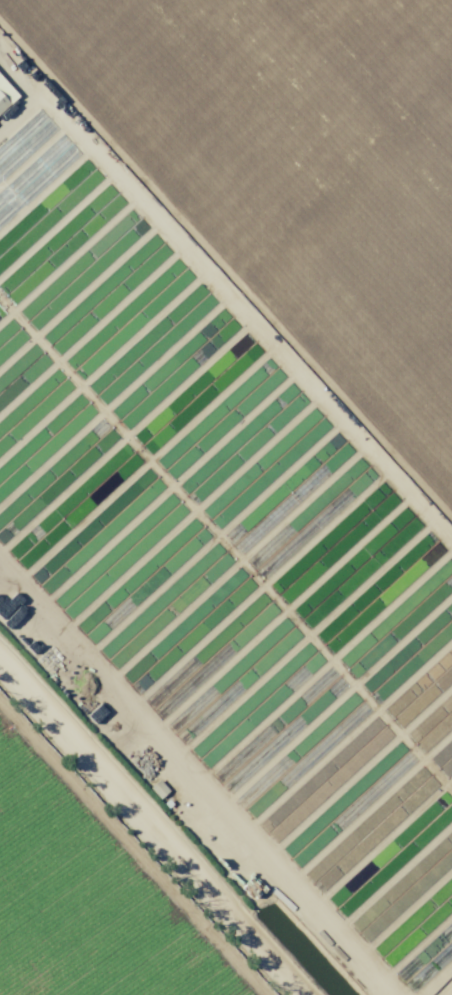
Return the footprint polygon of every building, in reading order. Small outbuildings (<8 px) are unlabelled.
[(12,105),(0,91),(0,116),(12,105)]
